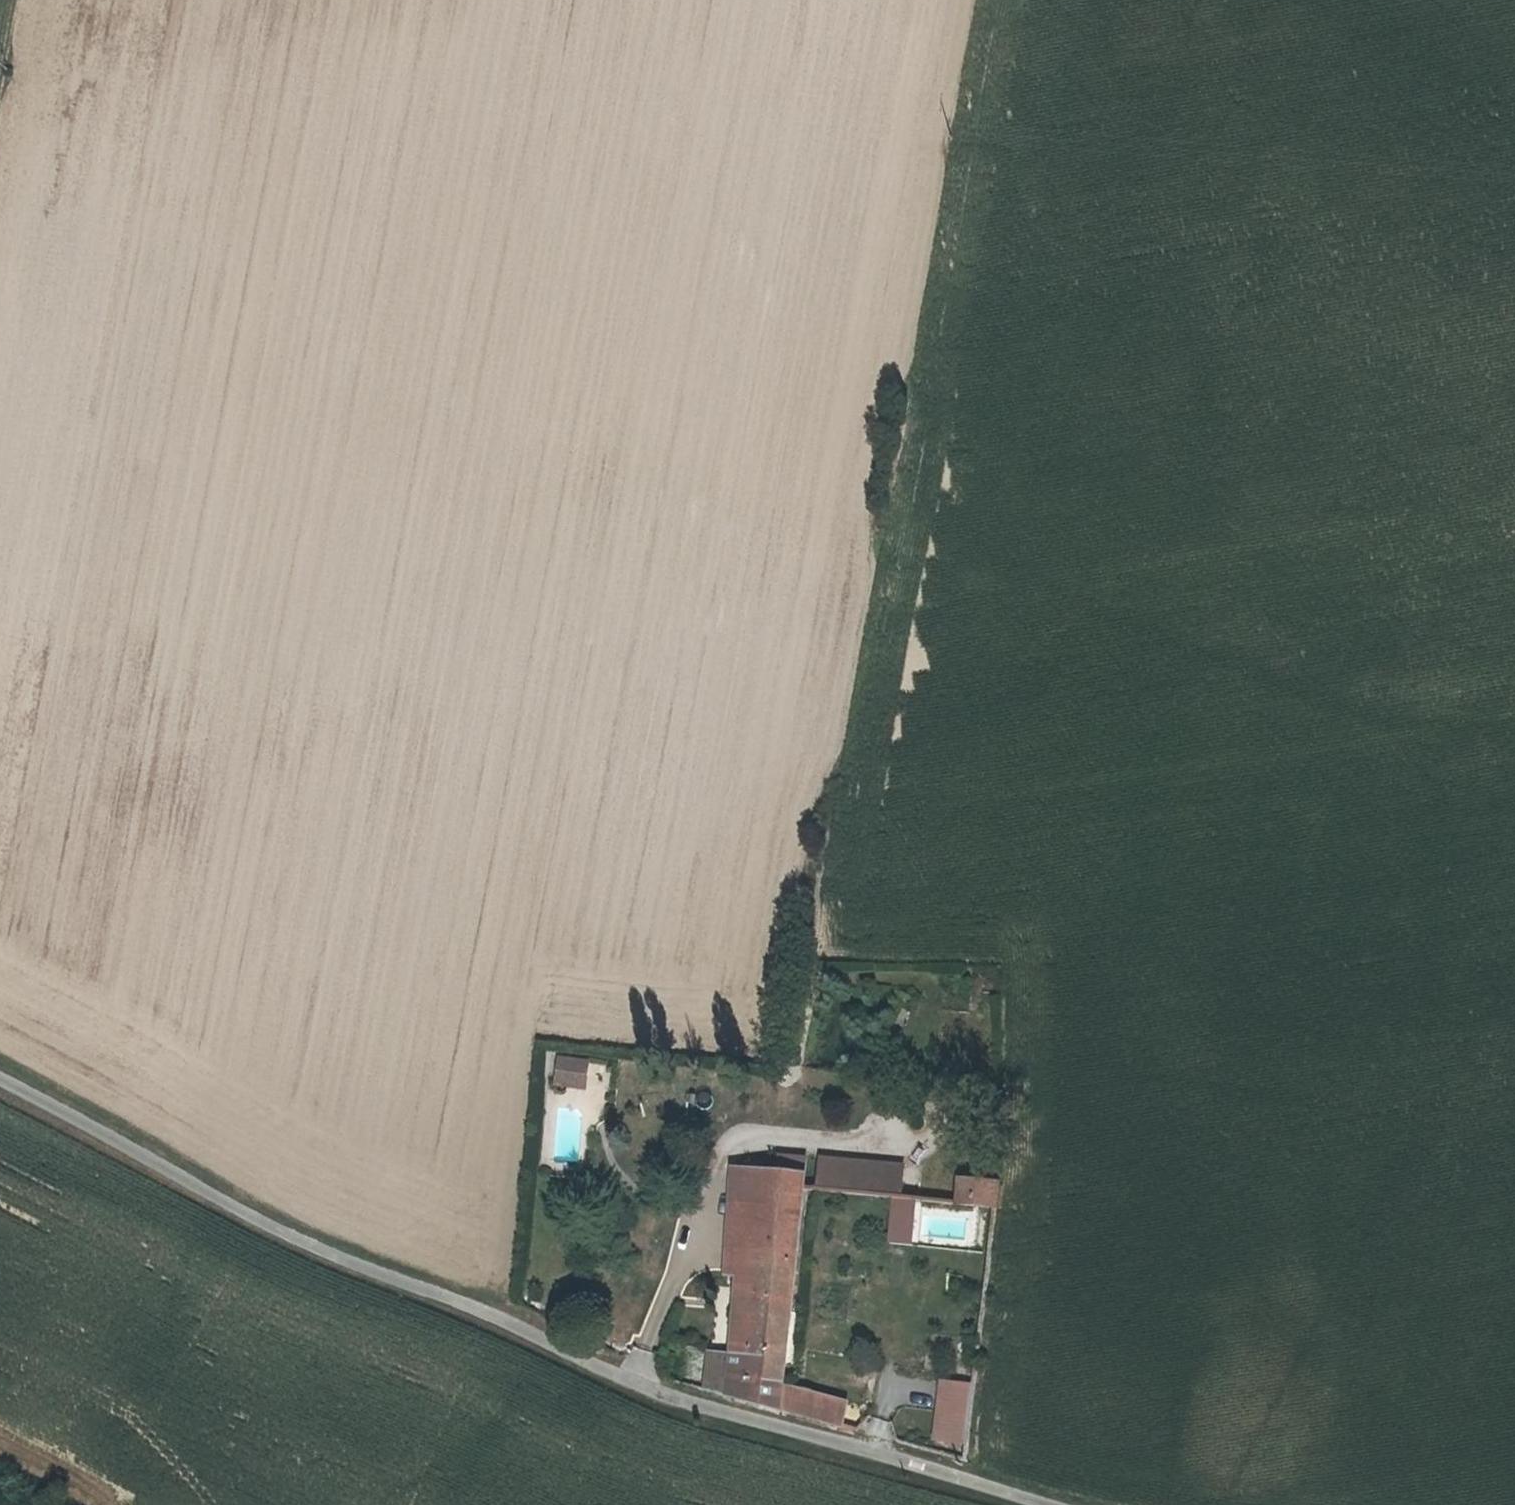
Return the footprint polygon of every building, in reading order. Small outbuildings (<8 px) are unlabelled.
[(568,1066),(596,1071),(598,1058),(570,1053),(568,1066)] [(596,1071),(568,1066),(566,1079),(594,1084),(596,1071)] [(910,1171),(829,1159),(824,1189),(906,1201),(910,1171)] [(763,1200),(742,1359),(738,1384),(783,1389),(813,1168),(787,1162),(782,1179),(766,1176),(763,1200)] [(766,1176),(737,1173),(733,1195),(763,1200),(766,1176)] [(958,1180),(953,1209),(997,1215),(1001,1190),(1001,1185),(958,1180)] [(742,1359),(763,1200),(733,1195),(721,1270),(735,1273),(726,1357),(742,1359)] [(700,1392),(806,1420),(812,1395),(804,1394),(803,1399),(782,1393),(783,1389),(738,1384),(742,1359),(726,1357),(706,1354),(700,1392)] [(974,1400),(976,1386),(942,1384),(936,1441),(969,1445),(974,1400)] [(849,1404),(812,1395),(806,1420),(842,1429),(849,1404)] [(867,1434),(889,1439),(892,1422),(871,1418),(867,1434)]
